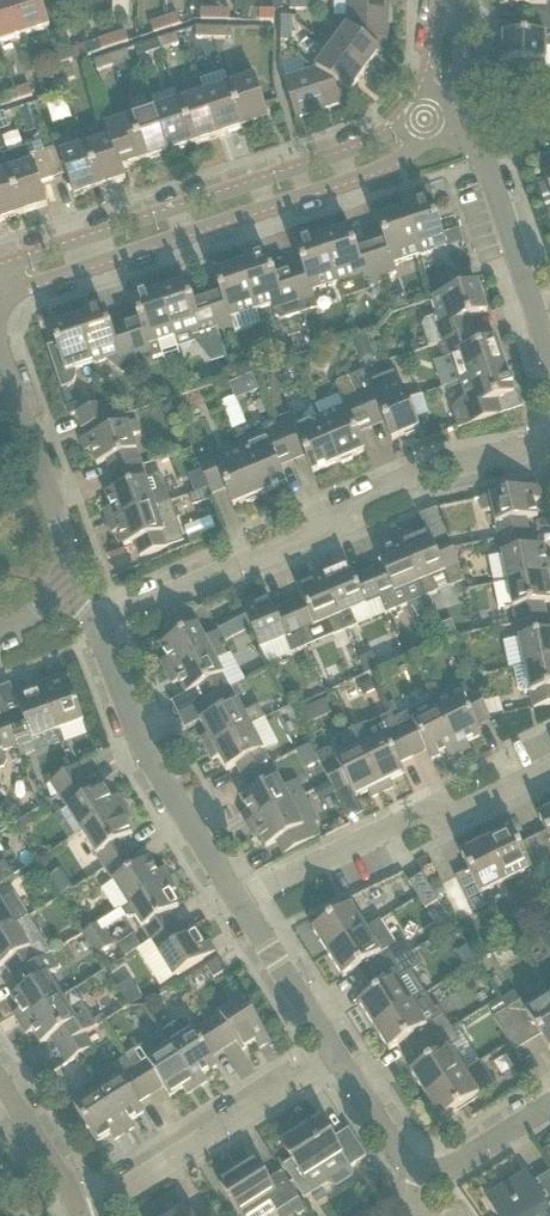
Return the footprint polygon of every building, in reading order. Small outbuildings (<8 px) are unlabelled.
[(25,36),(13,0),(3,0),(0,1),(0,43),(0,44),(25,36)] [(45,12),(41,0),(13,0),(25,36),(50,28),(45,12)] [(302,0),(289,0),(289,9),(302,10),(302,0)] [(315,0),(302,0),(302,10),(315,10),(315,0)] [(388,0),(347,0),(346,26),(379,51),(387,40),(388,0)] [(500,6),(528,6),(528,20),(549,21),(549,7),(548,7),(548,0),(501,0),(500,6)] [(243,14),(242,18),(253,21),(259,21),(259,10),(244,6),(242,14),(243,14)] [(215,20),(215,9),(200,8),(200,19),(215,20)] [(229,20),(229,9),(215,9),(215,20),(229,20)] [(275,21),(275,9),(259,9),(259,10),(259,21),(275,21)] [(167,29),(181,24),(177,13),(163,18),(167,29)] [(292,29),(293,16),(281,16),(281,28),(292,29)] [(152,34),(167,29),(163,18),(149,23),(152,34)] [(528,20),(528,35),(500,34),(499,61),(513,62),(518,70),(549,71),(549,21),(528,20)] [(364,72),(379,51),(346,26),(331,47),(364,72)] [(213,37),(213,27),(196,27),(196,37),(213,37)] [(232,37),(232,27),(213,27),(213,37),(232,37)] [(292,41),(292,29),(281,28),(281,41),(292,41)] [(111,47),(129,41),(125,31),(108,36),(111,47)] [(162,49),(179,43),(175,33),(159,39),(162,49)] [(94,53),(111,47),(108,36),(90,42),(94,53)] [(146,55),(162,49),(159,39),(142,45),(146,55)] [(76,59),(94,53),(90,42),(72,48),(76,59)] [(349,93),(364,72),(331,47),(316,68),(349,93)] [(71,60),(76,59),(72,48),(55,54),(59,65),(71,61),(71,60)] [(113,66),(130,60),(127,50),(110,55),(113,66)] [(97,71),(113,66),(110,55),(93,61),(97,71)] [(64,82),(77,78),(71,61),(59,65),(64,82)] [(341,104),(349,93),(316,68),(283,80),(296,118),(341,104)] [(243,128),(269,120),(255,77),(229,86),(243,128)] [(18,100),(32,95),(29,85),(15,90),(18,100)] [(219,136),(243,128),(229,86),(205,94),(219,136)] [(4,105),(18,100),(15,90),(1,95),(4,105)] [(194,144),(219,136),(205,94),(180,102),(194,144)] [(170,152),(194,144),(180,102),(156,110),(170,152)] [(145,161),(170,152),(156,110),(131,118),(145,161)] [(9,125),(5,113),(0,114),(0,128),(9,125)] [(122,168),(145,161),(131,118),(107,127),(125,180),(126,180),(122,168)] [(100,188),(125,180),(107,127),(106,127),(110,138),(86,146),(100,188)] [(54,178),(45,151),(42,143),(3,156),(8,172),(22,214),(47,206),(40,183),(54,178)] [(74,197),(100,188),(86,146),(61,154),(59,146),(45,151),(54,178),(66,174),(74,197)] [(22,214),(8,172),(0,174),(0,221),(22,214)] [(419,256),(446,247),(431,202),(404,211),(419,256)] [(393,265),(419,256),(404,211),(377,220),(385,244),(372,248),(370,242),(369,242),(381,278),(396,273),(393,265)] [(357,253),(355,247),(349,229),(323,238),(338,284),(363,276),(365,283),(381,278),(369,242),(368,243),(370,249),(357,253)] [(312,292),(338,284),(323,238),(296,247),(304,271),(290,275),(288,269),(302,313),(317,309),(312,292)] [(275,280),(273,274),(267,256),(241,265),(256,310),(271,306),(274,316),(282,320),(302,313),(288,269),(287,269),(289,276),(275,280)] [(231,319),(256,310),(241,265),(214,274),(222,298),(209,302),(207,296),(206,296),(218,332),(233,327),(231,319)] [(446,278),(438,281),(443,296),(474,286),(468,271),(446,278)] [(194,307),(192,301),(186,283),(159,292),(174,337),(175,339),(178,349),(195,344),(211,364),(227,359),(218,332),(206,296),(205,297),(207,303),(194,307)] [(425,320),(422,326),(426,342),(431,346),(439,344),(444,342),(474,332),(468,334),(463,320),(469,318),(487,312),(478,285),(474,286),(443,296),(431,300),(436,316),(425,320)] [(175,339),(174,337),(159,292),(133,301),(140,325),(127,329),(125,323),(124,323),(136,359),(152,354),(153,359),(162,356),(159,344),(175,339)] [(112,334),(110,328),(104,310),(78,319),(92,364),(106,359),(108,362),(121,374),(139,369),(136,359),(124,323),(124,324),(126,330),(112,334)] [(76,370),(92,364),(78,319),(51,328),(56,344),(47,347),(61,389),(67,387),(69,386),(71,385),(73,383),(74,381),(75,379),(76,377),(76,374),(76,372),(76,370)] [(497,341),(479,347),(474,332),(444,342),(449,359),(451,358),(459,382),(505,367),(497,341)] [(359,360),(374,354),(367,335),(351,341),(359,360)] [(284,346),(271,350),(275,363),(297,356),(295,347),(286,350),(284,346)] [(308,369),(311,361),(308,355),(296,359),(300,371),(308,369)] [(490,402),(514,394),(505,367),(459,382),(463,397),(450,410),(456,430),(495,417),(490,402)] [(392,440),(418,429),(394,371),(368,381),(371,388),(357,395),(371,428),(369,422),(382,417),(392,440)] [(371,428),(357,395),(348,375),(336,380),(334,384),(345,408),(320,419),(338,462),(364,451),(354,428),(368,423),(370,429),(371,428)] [(81,429),(112,419),(106,400),(75,411),(81,429)] [(320,419),(304,425),(298,412),(289,416),(292,422),(277,428),(292,462),(289,456),(303,450),(312,473),(338,462),(320,419)] [(133,435),(140,433),(136,421),(81,440),(85,452),(92,449),(97,464),(108,461),(113,475),(143,465),(133,435)] [(291,462),(292,462),(277,428),(262,434),(265,442),(241,452),(259,496),(285,485),(275,462),(288,456),(291,462)] [(233,507),(259,496),(241,452),(216,462),(213,455),(197,462),(209,489),(223,483),(233,507)] [(162,475),(147,479),(143,465),(113,475),(117,489),(106,493),(111,508),(104,510),(108,522),(171,501),(162,475)] [(534,501),(541,499),(538,486),(480,498),(483,512),(493,510),(499,539),(528,533),(525,518),(537,516),(534,501)] [(207,489),(195,494),(200,509),(212,505),(207,489)] [(171,501),(108,522),(112,533),(119,531),(124,546),(135,542),(140,557),(168,548),(166,541),(182,536),(174,513),(171,501)] [(412,533),(400,538),(425,596),(437,591),(432,578),(445,573),(450,585),(462,580),(460,567),(457,560),(448,538),(434,544),(429,533),(427,534),(414,539),(412,533)] [(531,548),(528,533),(499,539),(508,581),(549,573),(549,560),(546,561),(543,545),(531,548)] [(385,612),(425,596),(400,538),(389,542),(392,549),(377,555),(382,566),(368,572),(380,599),(385,612)] [(350,567),(335,573),(332,566),(321,571),(340,616),(346,629),(357,624),(351,611),(380,599),(368,572),(354,578),(350,567)] [(346,629),(340,616),(321,571),(310,576),(313,582),(298,588),(303,599),(289,605),(300,633),(329,621),(335,634),(346,629)] [(493,584),(498,610),(513,607),(517,623),(546,618),(543,603),(549,601),(549,573),(508,581),(493,584)] [(253,600),(241,605),(244,612),(251,629),(259,650),(262,649),(286,639),(287,638),(293,651),(306,646),(300,633),(289,605),(275,611),(270,600),(256,606),(253,600)] [(203,638),(201,633),(190,612),(163,626),(171,639),(160,645),(167,659),(161,662),(167,673),(222,644),(215,632),(203,638)] [(549,632),(546,618),(517,623),(525,666),(549,661),(549,632)] [(216,660),(227,655),(222,644),(167,673),(172,684),(179,681),(186,695),(197,689),(204,702),(231,688),(216,660)] [(366,673),(378,667),(374,658),(361,663),(366,673)] [(513,668),(517,688),(520,692),(526,693),(531,692),(534,706),(534,708),(549,705),(549,661),(525,666),(513,668)] [(365,692),(376,687),(370,675),(359,680),(365,692)] [(69,682),(54,687),(52,681),(41,685),(58,730),(83,721),(69,682)] [(465,684),(433,700),(437,709),(460,754),(470,749),(467,742),(481,735),(476,725),(490,718),(489,717),(488,715),(482,702),(479,697),(476,690),(469,693),(465,684)] [(31,740),(58,730),(41,685),(29,689),(31,696),(17,701),(21,712),(7,718),(17,745),(21,756),(35,751),(31,740)] [(258,706),(244,713),(231,688),(204,702),(211,716),(200,721),(208,735),(201,739),(207,749),(252,726),(252,725),(265,718),(258,706)] [(332,714),(341,710),(331,691),(322,695),(332,714)] [(433,700),(395,719),(399,728),(413,756),(426,749),(431,760),(446,753),(449,760),(460,754),(437,709),(433,700)] [(4,767),(6,762),(2,751),(16,746),(20,757),(21,756),(17,745),(7,718),(0,720),(0,769),(4,767)] [(399,728),(371,741),(363,724),(352,729),(362,748),(383,792),(393,787),(390,781),(404,774),(399,763),(413,756),(399,728)] [(244,778),(271,764),(252,726),(207,749),(213,760),(219,757),(226,771),(237,765),(244,778)] [(383,792),(362,748),(352,729),(340,736),(349,754),(337,759),(331,748),(316,755),(335,794),(349,788),(354,798),(368,791),(371,798),(383,792)] [(251,792),(240,797),(248,811),(241,815),(247,825),(304,795),(297,780),(283,787),(271,764),(244,778),(251,792)] [(84,780),(76,766),(51,782),(59,796),(84,780)] [(82,832),(123,806),(117,796),(111,800),(102,786),(92,793),(84,780),(59,796),(82,832)] [(319,822),(308,801),(304,795),(247,825),(253,836),(259,833),(266,847),(277,841),(284,855),(320,836),(314,825),(319,822)] [(16,800),(0,810),(14,824),(27,816),(16,800)] [(82,832),(105,868),(130,852),(122,840),(132,833),(124,820),(130,816),(123,806),(82,832)] [(538,817),(549,840),(549,811),(538,817)] [(523,853),(512,830),(486,842),(506,883),(530,871),(535,881),(549,874),(537,847),(523,853)] [(537,847),(549,874),(549,840),(537,847)] [(481,895),(506,883),(486,842),(461,854),(473,878),(459,885),(472,912),(486,906),(481,895)] [(138,865),(130,852),(105,868),(128,905),(128,904),(169,879),(163,869),(157,872),(148,859),(138,865)] [(0,864),(0,884),(13,876),(4,862),(0,864)] [(425,909),(439,900),(422,874),(409,882),(425,909)] [(136,917),(151,941),(176,926),(168,913),(178,906),(170,893),(176,889),(169,879),(128,904),(128,905),(83,934),(97,956),(114,946),(105,931),(126,917),(136,917)] [(440,884),(432,888),(436,896),(444,892),(440,884)] [(2,901),(0,899),(0,935),(27,918),(29,917),(15,894),(2,901)] [(328,954),(366,930),(351,906),(313,930),(328,954)] [(0,935),(0,968),(5,965),(13,978),(50,955),(41,939),(27,918),(0,935)] [(403,939),(394,944),(380,921),(366,930),(328,954),(343,978),(365,963),(373,976),(399,959),(399,960),(412,952),(403,939)] [(184,938),(176,926),(151,941),(174,978),(216,952),(209,941),(203,945),(194,932),(184,938)] [(381,988),(359,1003),(374,1027),(412,1003),(426,994),(412,971),(421,965),(412,952),(399,960),(399,959),(373,976),(381,988)] [(47,976),(59,968),(50,955),(13,978),(21,990),(11,997),(19,1010),(13,1014),(20,1024),(61,998),(47,976)] [(213,979),(226,971),(218,959),(206,967),(213,979)] [(507,1010),(523,1036),(536,1028),(549,1051),(549,1050),(549,998),(549,996),(544,987),(507,1010)] [(412,1003),(374,1027),(389,1051),(403,1042),(404,1041),(411,1037),(419,1050),(425,1046),(452,1029),(444,1016),(439,1008),(436,1010),(426,994),(412,1003)] [(82,1005),(70,1012),(61,998),(20,1024),(26,1034),(32,1031),(41,1044),(51,1038),(59,1051),(84,1035),(96,1027),(82,1005)] [(259,1048),(270,1041),(244,1000),(207,1024),(223,1049),(236,1041),(242,1051),(255,1042),(259,1048)] [(500,1000),(489,1007),(495,1017),(507,1010),(500,1000)] [(495,1017),(494,1018),(510,1044),(523,1036),(507,1010),(495,1017)] [(195,1031),(188,1020),(183,1019),(162,1033),(163,1034),(197,1088),(207,1081),(203,1075),(217,1067),(210,1057),(223,1049),(207,1024),(195,1031)] [(449,1049),(460,1042),(452,1029),(425,1046),(433,1058),(411,1072),(426,1096),(464,1072),(449,1049)] [(147,1061),(134,1070),(150,1095),(163,1087),(169,1097),(183,1088),(187,1094),(197,1088),(163,1034),(139,1048),(147,1061)] [(67,1064),(92,1048),(84,1035),(59,1051),(67,1064)] [(480,1062),(464,1072),(426,1096),(441,1120),(495,1085),(480,1062)] [(138,1103),(150,1095),(134,1070),(98,1093),(124,1134),(134,1127),(131,1121),(144,1113),(138,1103)] [(88,1099),(74,1108),(97,1143),(110,1134),(114,1140),(124,1134),(98,1093),(91,1082),(81,1088),(88,1099)] [(348,1128),(333,1139),(320,1119),(282,1143),(293,1162),(284,1168),(303,1197),(329,1181),(330,1183),(337,1185),(350,1176),(352,1169),(350,1167),(366,1156),(348,1128)] [(239,1214),(241,1213),(243,1215),(266,1215),(275,1210),(277,1212),(288,1205),(299,1198),(282,1171),(269,1179),(256,1159),(219,1183),(239,1214)] [(11,1177),(0,1160),(0,1183),(11,1177)] [(533,1182),(527,1172),(486,1197),(498,1215),(549,1215),(549,1202),(546,1204),(533,1182)] [(288,1205),(293,1214),(295,1215),(296,1215),(306,1210),(299,1198),(288,1205)] [(392,1201),(390,1198),(369,1212),(372,1215),(397,1215),(400,1214),(392,1201)]
